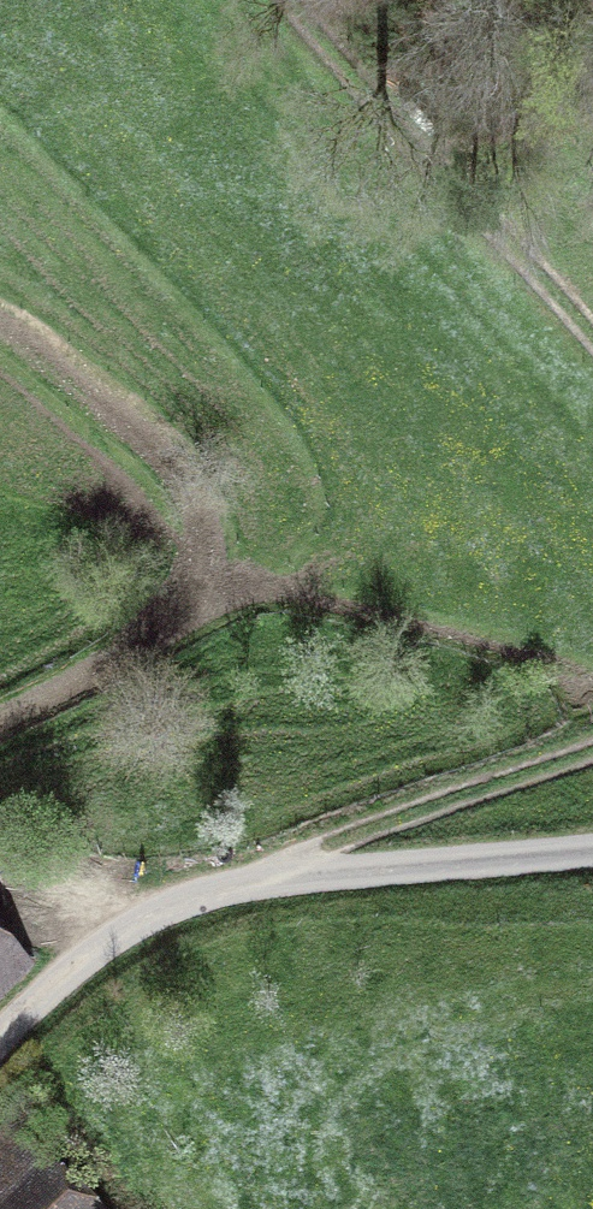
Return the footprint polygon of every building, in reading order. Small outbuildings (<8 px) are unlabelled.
[(14,963),(0,948),(0,975),(14,963)] [(0,1199),(0,1208),(100,1208),(12,1126),(0,1138),(0,1175),(12,1187),(0,1199)]
